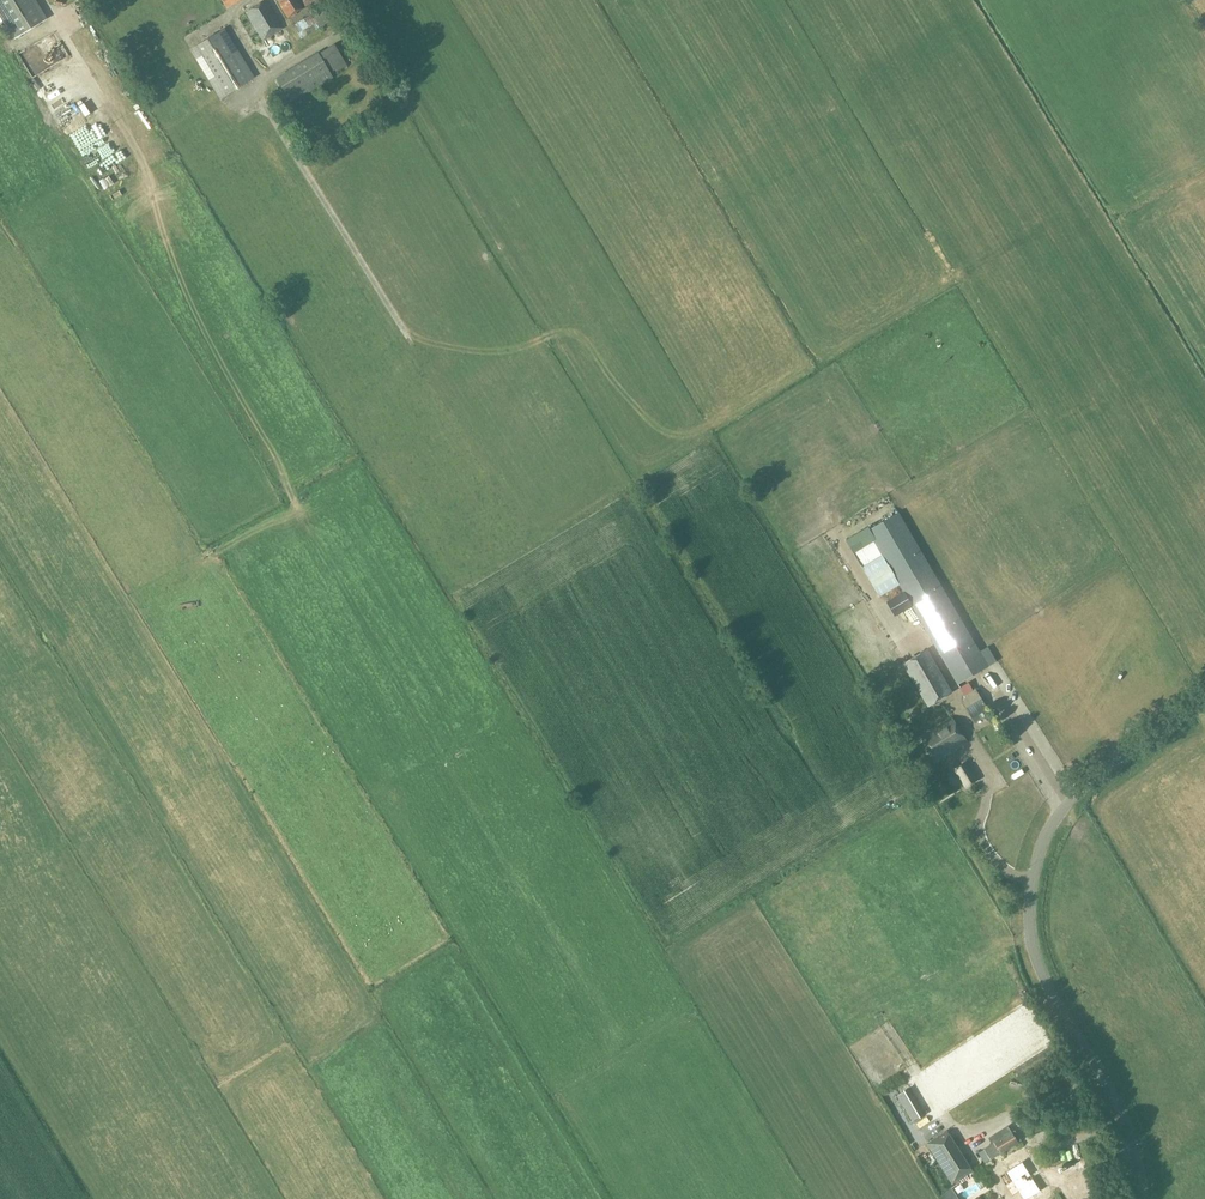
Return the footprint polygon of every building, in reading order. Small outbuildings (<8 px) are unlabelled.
[(15,39),(47,20),(35,0),(0,0),(0,15),(15,39)] [(227,9),(242,0),(222,0),(227,9)] [(266,0),(245,12),(263,41),(283,29),(266,0)] [(288,18),(303,9),(298,0),(278,0),(288,18)] [(328,5),(293,26),(300,39),(335,18),(328,5)] [(225,28),(189,50),(220,100),(255,78),(225,28)] [(291,104),(333,78),(331,74),(336,71),(337,73),(347,67),(333,45),(318,54),(318,53),(275,79),(291,104)] [(172,172),(166,177),(171,183),(177,178),(172,172)] [(187,190),(172,196),(175,204),(190,198),(187,190)] [(863,568),(884,556),(952,673),(959,685),(989,667),(982,656),(899,513),(868,531),(874,541),(854,553),(863,568)] [(928,650),(904,664),(929,708),(953,694),(928,650)] [(1001,685),(1006,681),(999,669),(994,673),(1001,685)] [(991,671),(985,674),(993,692),(999,690),(991,671)] [(960,699),(973,719),(989,710),(976,689),(974,691),(969,683),(960,689),(965,696),(960,699)] [(1001,707),(1013,703),(1008,689),(996,693),(1001,707)] [(936,761),(968,742),(953,718),(921,738),(936,761)] [(966,762),(955,769),(967,788),(978,781),(966,762)] [(898,1094),(914,1120),(924,1114),(906,1088),(898,1094)] [(905,1137),(910,1147),(935,1132),(930,1123),(905,1137)] [(1002,1154),(1020,1143),(1012,1131),(1011,1132),(1009,1129),(992,1139),(1002,1154)] [(953,1185),(974,1172),(947,1131),(926,1144),(953,1185)] [(1025,1198),(1043,1187),(1036,1174),(1033,1175),(1023,1159),(1005,1170),(1010,1179),(1006,1182),(1013,1193),(1020,1189),(1025,1198)]
